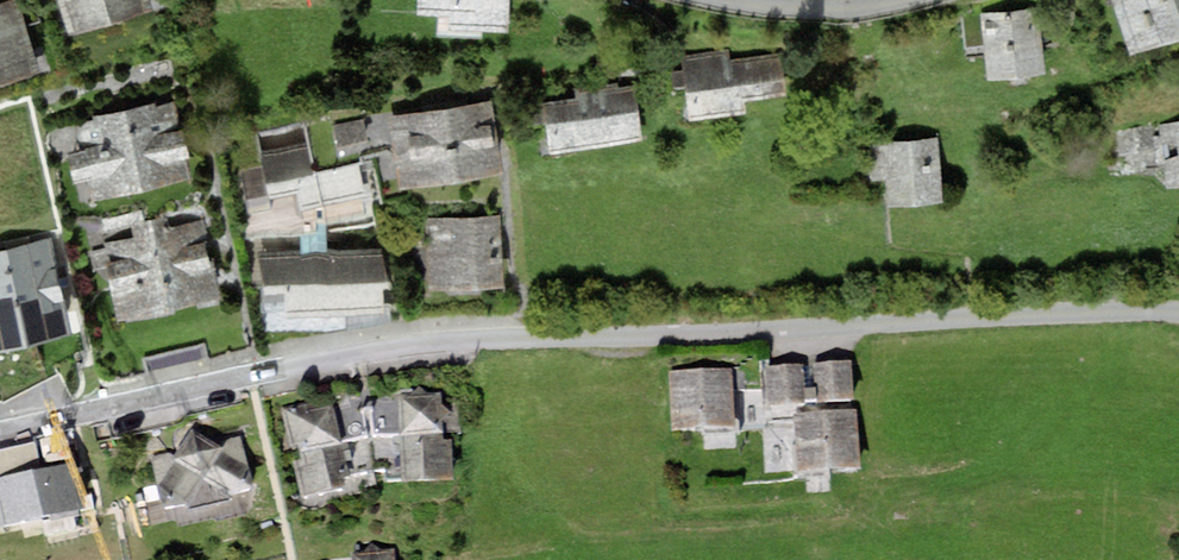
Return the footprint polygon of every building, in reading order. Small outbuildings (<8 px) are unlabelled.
[(0,1),(0,80),(43,65),(21,0),(4,0),(0,1)] [(72,31),(155,5),(154,0),(63,0),(72,31)] [(421,13),(453,13),(452,29),(513,31),(514,0),(421,0),(421,13)] [(1134,49),(1178,33),(1178,0),(1117,0),(1134,49)] [(1043,6),(985,13),(992,75),(1050,68),(1043,6)] [(690,62),(694,117),(750,113),(749,95),(786,92),(783,55),(690,62)] [(642,92),(547,103),(553,149),(647,138),(642,92)] [(177,95),(65,122),(85,203),(197,176),(177,95)] [(495,95),(390,113),(403,188),(508,170),(495,95)] [(311,117),(256,128),(269,191),(307,184),(315,225),(378,212),(368,162),(322,172),(311,117)] [(1172,186),(1178,185),(1178,123),(1164,125),(1172,186)] [(942,137),(873,144),(876,179),(892,177),(894,203),(948,198),(942,137)] [(506,214),(429,218),(432,287),(510,283),(506,214)] [(209,215),(101,240),(121,328),(180,315),(177,304),(227,292),(209,215)] [(0,254),(0,335),(73,314),(51,240),(0,254)] [(384,246),(258,253),(263,320),(389,312),(384,246)] [(856,363),(766,369),(768,407),(797,406),(859,401),(856,363)] [(734,372),(673,373),(674,429),(737,430),(734,372)] [(452,386),(370,387),(371,433),(405,433),(406,483),(453,482),(452,386)] [(343,398),(281,411),(300,501),(361,489),(343,398)] [(859,401),(797,406),(803,476),(865,471),(859,401)] [(186,451),(153,458),(164,512),(259,493),(248,437),(218,443),(197,431),(186,451)] [(0,455),(0,519),(4,536),(81,519),(70,474),(42,481),(35,447),(0,455)] [(351,557),(351,559),(395,559),(394,554),(380,555),(372,548),(365,556),(351,557)]
